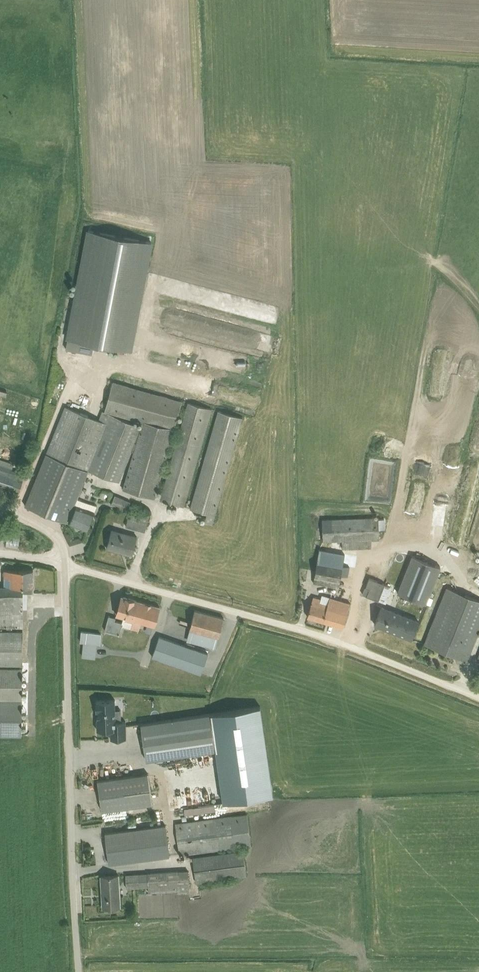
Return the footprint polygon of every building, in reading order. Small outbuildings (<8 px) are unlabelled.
[(154,240),(87,228),(65,347),(92,352),(94,342),(133,350),(154,240)] [(66,402),(25,501),(87,527),(97,504),(75,495),(87,467),(120,481),(139,435),(124,488),(152,496),(182,398),(113,377),(101,416),(66,402)] [(423,397),(437,398),(438,389),(423,389),(423,397)] [(162,499),(180,504),(208,410),(190,405),(162,499)] [(191,505),(209,511),(237,418),(218,413),(191,505)] [(0,462),(0,487),(21,492),(25,476),(10,472),(12,465),(0,462)] [(150,516),(134,511),(130,525),(146,530),(150,516)] [(377,541),(377,521),(324,521),(324,540),(342,540),(342,549),(367,549),(367,541),(377,541)] [(137,536),(112,528),(107,546),(132,553),(137,536)] [(1,542),(14,544),(16,534),(3,531),(1,542)] [(345,554),(319,550),(314,584),(339,588),(345,554)] [(442,564),(413,552),(398,591),(427,602),(442,564)] [(22,732),(23,621),(28,621),(29,590),(34,590),(34,567),(6,567),(6,584),(0,584),(0,732),(22,732)] [(468,582),(478,586),(478,577),(471,575),(468,582)] [(384,593),(385,581),(363,578),(362,591),(384,593)] [(467,660),(478,629),(478,598),(448,585),(425,643),(467,660)] [(120,632),(122,624),(139,629),(142,620),(156,624),(162,604),(122,593),(116,613),(124,615),(122,620),(115,618),(116,615),(109,613),(105,628),(120,632)] [(314,595),(308,616),(344,625),(351,601),(323,594),(322,598),(314,595)] [(412,638),(421,617),(383,602),(375,622),(412,638)] [(216,647),(225,616),(196,607),(190,627),(202,631),(199,642),(216,647)] [(85,630),(84,640),(98,641),(101,641),(101,631),(85,630)] [(208,651),(174,639),(173,642),(168,641),(170,634),(162,631),(150,666),(160,670),(162,664),(170,667),(172,661),(201,671),(208,651)] [(98,641),(84,640),(83,655),(96,656),(98,641)] [(115,698),(96,698),(97,728),(111,728),(111,737),(124,737),(124,727),(126,727),(126,720),(116,720),(116,717),(118,717),(118,708),(115,708),(115,698)] [(260,704),(141,721),(147,759),(216,749),(224,801),(274,792),(260,704)] [(179,767),(177,774),(188,776),(189,768),(179,767)] [(149,772),(99,778),(102,809),(153,802),(149,772)] [(180,785),(185,802),(202,797),(197,780),(180,785)] [(248,813),(176,821),(180,854),(252,845),(248,813)] [(171,855),(167,823),(106,831),(110,863),(171,855)] [(243,850),(194,856),(197,881),(246,875),(243,850)] [(188,869),(127,873),(128,887),(148,886),(148,889),(148,892),(190,889),(188,869)] [(120,874),(101,874),(103,908),(122,907),(120,874)]
